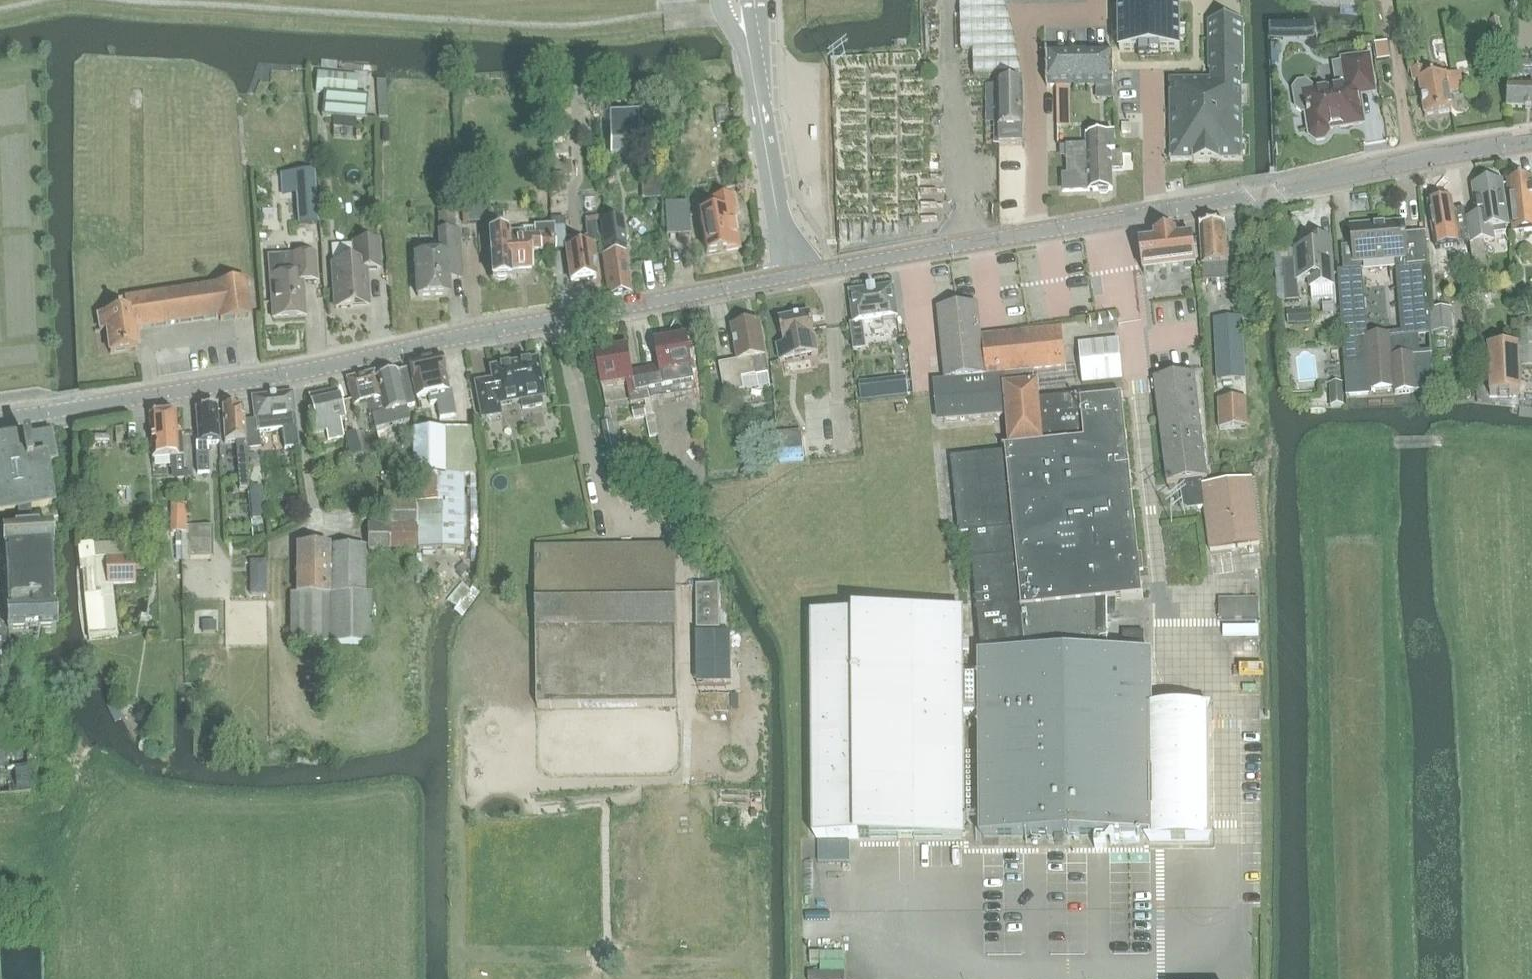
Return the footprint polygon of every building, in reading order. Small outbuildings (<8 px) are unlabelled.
[(974,50),(974,75),(1022,74),(1014,36),(1004,0),(961,0),(962,50),(974,50)] [(1120,51),(1140,51),(1161,51),(1180,50),(1180,0),(1120,0),(1120,51)] [(1243,158),(1242,79),(1241,79),(1240,69),(1243,69),(1243,21),(1209,22),(1210,70),(1212,70),(1212,80),(1170,80),(1171,159),(1171,161),(1173,161),(1173,160),(1194,160),(1194,162),(1196,162),(1196,161),(1218,161),(1220,161),(1220,160),(1241,159),(1241,160),(1243,160),(1243,158)] [(1113,86),(1112,53),(1047,53),(1047,87),(1113,86)] [(1359,95),(1375,92),(1370,57),(1343,61),(1343,63),(1340,64),(1343,86),(1325,89),(1325,90),(1313,91),(1312,86),(1306,82),(1298,83),(1294,89),(1294,93),(1296,104),(1297,108),(1303,112),(1307,112),(1310,131),(1310,136),(1317,141),(1325,139),(1330,133),(1329,129),(1349,126),(1349,125),(1364,123),(1359,95)] [(1461,73),(1427,79),(1425,68),(1412,70),(1414,82),(1420,81),(1425,116),(1453,112),(1450,94),(1464,92),(1461,73)] [(1509,70),(1508,108),(1531,109),(1531,71),(1509,70)] [(316,92),(325,93),(325,92),(357,95),(359,76),(318,72),(316,92)] [(999,129),(1000,145),(1024,145),(1024,129),(1024,86),(999,86),(999,129)] [(366,120),(369,96),(357,95),(325,92),(325,93),(322,116),(366,120)] [(639,131),(638,111),(609,112),(610,132),(639,131)] [(611,154),(652,152),(651,131),(610,133),(611,154)] [(1101,193),(1107,192),(1109,190),(1113,189),(1112,169),(1124,169),(1123,153),(1116,153),(1115,135),(1086,136),(1087,147),(1065,148),(1065,156),(1069,156),(1070,177),(1064,177),(1065,191),(1089,190),(1098,190),(1101,193)] [(314,172),(295,173),(299,225),(318,224),(314,172)] [(1507,181),(1514,232),(1526,231),(1531,231),(1531,178),(1507,181)] [(1494,233),(1507,231),(1506,225),(1509,225),(1502,181),(1474,186),(1479,217),(1467,220),(1469,230),(1476,278),(1490,276),(1485,241),(1495,239),(1494,233)] [(732,211),(737,210),(734,194),(710,198),(713,213),(700,216),(707,255),(739,249),(732,211)] [(466,199),(469,223),(493,221),(492,211),(486,212),(485,198),(466,199)] [(1435,246),(1448,244),(1446,233),(1457,232),(1454,212),(1452,200),(1428,203),(1435,246)] [(689,202),(665,204),(667,236),(691,234),(689,202)] [(1465,210),(1454,212),(1457,232),(1469,230),(1465,210)] [(602,256),(608,296),(631,293),(625,253),(617,254),(617,250),(627,248),(622,218),(600,221),(604,252),(609,251),(610,255),(602,256)] [(594,244),(599,243),(598,235),(596,221),(585,223),(587,236),(585,237),(586,245),(567,247),(571,281),(596,278),(594,261),(596,261),(594,244)] [(1359,269),(1338,271),(1346,397),(1371,395),(1372,396),(1435,390),(1431,332),(1430,309),(1427,271),(1429,271),(1426,238),(1405,240),(1404,224),(1376,227),(1376,225),(1352,227),(1355,263),(1358,262),(1359,264),(1396,261),(1401,332),(1368,335),(1362,269),(1359,269)] [(1226,225),(1200,226),(1203,282),(1230,280),(1229,265),(1226,225)] [(524,233),(509,233),(510,235),(490,236),(492,279),(496,279),(498,281),(505,280),(507,278),(511,278),(510,273),(531,272),(530,252),(540,252),(555,251),(553,226),(535,227),(536,237),(524,238),(524,233)] [(449,295),(448,272),(460,272),(458,232),(440,233),(441,256),(416,257),(418,296),(449,295)] [(1177,233),(1155,236),(1156,240),(1141,243),(1145,274),(1161,272),(1167,271),(1196,268),(1192,236),(1177,238),(1177,233)] [(1531,250),(1531,235),(1519,235),(1519,250),(1531,250)] [(1312,300),(1335,298),(1334,286),(1331,239),(1307,241),(1308,248),(1296,249),(1296,260),(1284,261),(1286,302),(1299,301),(1298,280),(1310,279),(1310,287),(1311,287),(1312,300)] [(354,307),(354,305),(368,304),(366,270),(380,269),(378,242),(354,243),(355,263),(333,264),(336,308),(354,307)] [(273,319),(306,316),(303,282),(317,281),(315,254),(291,256),(293,275),(270,276),(273,319)] [(1068,271),(1014,279),(1017,298),(1034,296),(1036,310),(1022,312),(1024,326),(1037,323),(1038,329),(1042,329),(1041,322),(1052,320),(1048,294),(1071,290),(1068,271)] [(102,331),(107,330),(111,353),(138,349),(135,330),(220,317),(221,321),(251,316),(246,280),(216,285),(124,299),(126,311),(99,315),(102,331)] [(875,288),(868,289),(868,290),(850,292),(854,323),(851,324),(854,350),(866,348),(862,323),(898,318),(894,286),(876,289),(875,288)] [(946,381),(935,381),(938,414),(946,421),(1007,415),(1010,446),(1044,443),(1043,440),(1047,439),(1047,442),(1047,444),(1006,449),(1006,453),(1021,606),(1022,610),(1098,602),(1108,601),(1143,597),(1123,396),(1081,401),(1085,440),(1060,443),(1060,441),(1059,438),(1083,436),(1080,396),(1040,399),(1037,371),(1066,367),(1062,328),(981,337),(978,304),(938,308),(946,381)] [(1453,307),(1430,309),(1431,332),(1454,331),(1453,307)] [(1313,322),(1312,308),(1286,311),(1288,324),(1313,322)] [(778,347),(780,361),(818,354),(811,314),(779,320),(783,346),(778,347)] [(1242,317),(1214,319),(1218,380),(1246,379),(1242,317)] [(760,323),(732,329),(738,361),(720,364),(726,400),(745,397),(745,391),(771,386),(769,373),(766,357),(760,323)] [(646,369),(652,400),(697,392),(687,337),(656,342),(660,366),(646,369)] [(1083,384),(1124,380),(1120,340),(1079,344),(1083,384)] [(1521,394),(1519,345),(1489,346),(1491,395),(1521,394)] [(628,384),(631,404),(652,400),(646,369),(632,371),(628,347),(597,353),(603,388),(628,384)] [(431,404),(437,403),(440,419),(457,416),(452,389),(449,390),(442,356),(410,363),(417,398),(429,396),(431,404)] [(501,415),(499,405),(521,401),(522,409),(542,405),(541,397),(544,396),(537,359),(490,368),(492,380),(475,383),(481,419),(501,415)] [(376,430),(410,420),(406,407),(415,405),(406,370),(377,377),(385,412),(374,415),(372,415),(376,430)] [(369,416),(372,415),(374,415),(385,412),(377,377),(375,377),(374,372),(347,379),(354,405),(365,402),(369,416)] [(1155,378),(1162,436),(1202,432),(1194,373),(1155,378)] [(341,433),(346,431),(345,422),(338,389),(309,395),(312,412),(308,413),(315,446),(342,440),(341,433)] [(299,447),(293,393),(253,397),(257,432),(282,429),(285,449),(299,447)] [(1247,398),(1219,400),(1220,429),(1248,427),(1247,398)] [(248,468),(246,441),(245,432),(244,411),(244,407),(238,407),(238,406),(236,406),(233,404),(228,404),(225,407),(222,407),(225,443),(236,442),(240,489),(249,489),(249,501),(250,501),(248,468)] [(208,444),(220,443),(218,408),(215,408),(213,405),(205,406),(204,409),(201,409),(196,409),(197,426),(198,444),(196,444),(196,449),(198,473),(209,473),(208,444)] [(601,425),(607,452),(618,450),(612,422),(610,410),(606,410),(606,424),(601,425)] [(161,411),(156,412),(154,415),(150,415),(153,459),(171,458),(172,479),(188,478),(187,472),(184,472),(181,433),(177,434),(176,413),(164,414),(161,411)] [(358,419),(345,422),(346,431),(346,442),(362,439),(358,419)] [(197,426),(184,427),(186,450),(196,449),(196,444),(198,444),(197,426)] [(474,428),(414,428),(414,474),(414,490),(383,490),(383,526),(368,525),(368,550),(464,549),(464,474),(481,474),(474,428)] [(804,460),(802,431),(777,433),(780,462),(804,460)] [(1189,510),(1204,508),(1209,550),(1261,544),(1253,479),(1204,485),(1203,479),(1207,479),(1202,432),(1162,436),(1168,484),(1181,482),(1184,506),(1189,510)] [(14,515),(15,521),(28,519),(27,513),(51,509),(44,463),(54,461),(50,435),(22,439),(22,440),(0,444),(0,517),(14,515)] [(977,455),(952,458),(960,535),(970,534),(977,610),(978,610),(1021,606),(1006,453),(977,455)] [(264,516),(263,505),(252,506),(253,517),(264,516)] [(11,673),(9,638),(55,635),(55,612),(54,612),(51,555),(52,555),(51,531),(14,533),(14,523),(16,523),(15,521),(14,515),(0,517),(0,534),(2,534),(3,548),(0,549),(0,674),(11,673)] [(189,559),(199,558),(212,558),(211,526),(189,526),(189,559)] [(91,542),(79,543),(81,560),(82,560),(89,640),(118,637),(113,585),(132,583),(129,545),(115,546),(115,545),(102,546),(91,542)] [(291,643),(329,643),(329,594),(329,546),(297,546),(297,593),(291,593),(291,643)] [(329,546),(329,594),(329,643),(372,643),(372,594),(366,594),(367,546),(329,546)] [(537,548),(537,581),(537,631),(538,708),(678,706),(676,546),(571,547),(537,548)] [(720,629),(720,585),(697,585),(697,629),(720,629)] [(165,596),(166,610),(178,609),(178,595),(165,596)] [(853,615),(811,615),(813,839),(855,838),(855,841),(966,840),(965,715),(983,715),(984,821),(984,837),(1085,836),(1105,836),(1150,835),(1150,841),(1208,841),(1207,759),(1207,708),(1149,708),(1149,653),(1108,653),(1108,601),(1098,602),(1022,610),(1021,606),(978,610),(980,676),(965,676),(964,612),(853,612),(853,615)] [(216,622),(203,622),(203,632),(216,632),(216,622)] [(1225,627),(1226,638),(1232,638),(1232,654),(1258,652),(1257,625),(1225,627)] [(1123,641),(1144,641),(1144,631),(1123,631),(1123,641)] [(1257,689),(1259,669),(1236,667),(1234,686),(1257,689)] [(30,795),(29,765),(40,764),(39,748),(0,750),(0,797),(30,795)]
